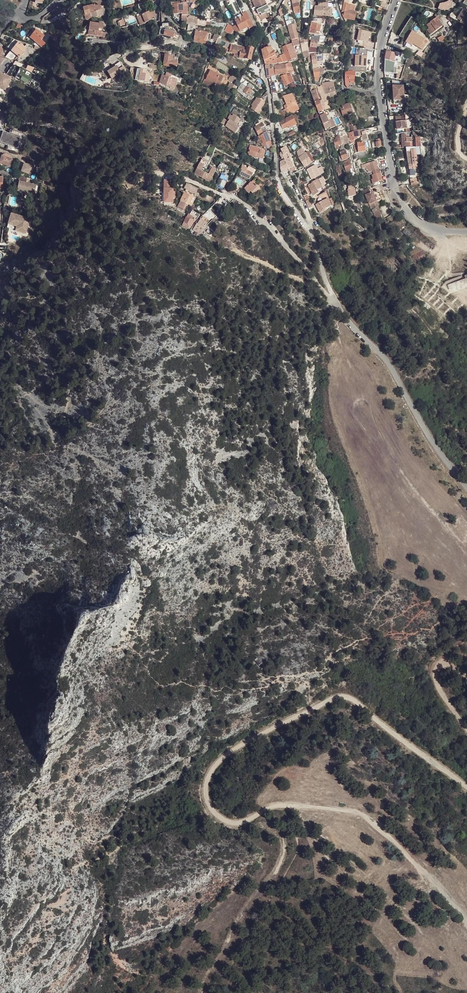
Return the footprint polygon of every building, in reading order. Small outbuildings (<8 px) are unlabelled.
[(173,14),(182,14),(182,25),(186,25),(189,26),(193,26),(194,21),(198,22),(198,21),(198,19),(187,17),(187,15),(187,7),(195,7),(196,0),(182,0),(182,3),(182,5),(173,5),(173,7),(173,14)] [(195,7),(187,7),(187,15),(190,15),(190,9),(196,9),(196,8),(199,8),(199,0),(196,0),(195,7)] [(252,1),(257,10),(265,7),(262,1),(265,0),(266,0),(255,0),(252,1)] [(438,9),(444,12),(451,8),(453,5),(448,0),(446,2),(440,4),(438,9)] [(321,3),(318,2),(318,7),(315,6),(314,15),(322,16),(322,15),(328,16),(329,8),(326,8),(327,3),(321,3)] [(90,13),(102,9),(100,5),(95,6),(89,8),(90,13)] [(265,7),(257,10),(261,21),(268,18),(267,15),(265,12),(270,10),(268,5),(267,6),(265,7)] [(90,13),(92,18),(97,17),(103,15),(102,9),(90,13)] [(142,15),(137,17),(141,25),(145,23),(151,20),(152,23),(157,21),(155,16),(156,16),(154,9),(148,11),(142,15)] [(463,9),(457,18),(461,20),(463,18),(466,20),(466,11),(463,9)] [(354,21),(356,13),(352,12),(349,11),(345,10),(344,12),(343,17),(343,18),(354,21)] [(253,27),(246,12),(242,14),(244,17),(249,27),(249,29),(253,27)] [(375,22),(382,24),(384,17),(377,15),(375,22)] [(244,17),(235,21),(237,25),(238,26),(240,31),(249,27),(244,17)] [(322,19),(313,18),(312,22),(311,22),(309,33),(315,34),(315,33),(315,31),(316,24),(321,25),(322,19)] [(442,26),(437,18),(430,23),(428,24),(431,29),(428,31),(430,34),(442,26)] [(170,27),(169,23),(162,24),(162,27),(160,27),(159,35),(163,36),(178,38),(179,36),(175,35),(176,33),(168,31),(164,31),(165,27),(169,27),(170,27)] [(103,30),(104,24),(100,24),(100,25),(99,28),(90,26),(88,36),(105,38),(106,33),(103,33),(101,33),(102,30),(103,30)] [(296,24),(288,25),(290,31),(290,34),(291,34),(292,40),(298,39),(298,37),(296,28),(297,28),(296,24)] [(234,30),(233,29),(238,26),(237,25),(233,28),(228,25),(226,29),(232,33),(234,30)] [(32,27),(26,34),(41,46),(43,42),(39,39),(43,35),(32,27)] [(362,42),(368,43),(370,32),(359,30),(357,40),(362,42)] [(196,31),(194,41),(206,43),(208,33),(196,31)] [(413,32),(407,41),(413,45),(423,51),(427,45),(424,43),(426,41),(413,32)] [(13,38),(6,47),(9,50),(16,41),(13,38)] [(9,50),(5,58),(10,60),(15,54),(18,57),(25,48),(23,46),(16,41),(9,50)] [(292,42),(282,46),(287,60),(297,57),(295,50),(294,46),(293,46),(292,42)] [(214,47),(224,54),(225,51),(219,48),(219,47),(215,44),(214,47)] [(253,50),(231,45),(230,52),(240,54),(239,57),(251,60),(253,50)] [(262,50),(265,65),(268,65),(270,64),(273,64),(279,63),(288,62),(287,61),(285,55),(281,56),(281,58),(277,60),(274,52),(273,52),(270,47),(262,50)] [(391,50),(387,49),(387,52),(385,58),(385,59),(384,72),(395,73),(395,66),(396,63),(395,62),(398,53),(393,53),(393,51),(391,51),(391,50)] [(303,53),(304,59),(308,58),(309,62),(312,62),(310,52),(310,51),(309,51),(304,52),(303,53)] [(320,68),(320,63),(321,62),(321,60),(323,60),(323,53),(322,53),(318,53),(318,56),(317,56),(317,64),(313,64),(313,66),(317,66),(317,68),(318,68),(320,68)] [(165,55),(164,66),(176,67),(177,61),(172,60),(172,56),(165,55)] [(366,67),(367,56),(355,55),(354,66),(366,67)] [(407,58),(406,63),(416,67),(418,62),(407,58)] [(291,63),(285,65),(286,73),(286,74),(288,73),(291,73),(294,72),(291,63)] [(110,71),(106,73),(110,80),(119,75),(120,77),(125,74),(124,72),(124,71),(122,68),(120,64),(110,71)] [(38,70),(27,66),(25,70),(20,67),(19,68),(15,65),(10,76),(15,78),(30,85),(32,80),(33,80),(38,70)] [(266,69),(267,69),(268,76),(272,76),(275,75),(274,68),(271,68),(270,65),(269,66),(268,65),(265,65),(266,69)] [(275,66),(276,74),(286,73),(285,65),(275,66)] [(224,77),(210,70),(205,80),(204,79),(202,83),(213,88),(216,83),(220,86),(224,77)] [(150,74),(142,72),(141,75),(140,79),(149,81),(150,74)] [(0,73),(0,86),(4,88),(9,77),(0,73)] [(162,74),(159,82),(174,87),(177,79),(162,74)] [(288,77),(287,74),(281,76),(284,86),(294,83),(293,82),(292,77),(291,75),(289,76),(288,77)] [(245,80),(239,88),(243,91),(241,94),(247,98),(248,95),(253,98),(259,90),(245,80)] [(393,100),(404,99),(402,81),(392,80),(393,100)] [(320,88),(322,91),(326,99),(327,101),(335,97),(335,96),(334,89),(332,83),(322,83),(320,88)] [(291,94),(283,96),(287,106),(284,106),(287,112),(283,114),(285,117),(291,116),(290,113),(298,110),(295,102),(294,102),(291,94)] [(258,99),(255,103),(261,108),(264,104),(258,99)] [(325,99),(322,101),(321,101),(324,106),(325,110),(325,111),(329,109),(325,99)] [(318,113),(323,111),(319,102),(319,101),(314,103),(318,113)] [(253,106),(251,109),(257,114),(261,108),(255,103),(253,106)] [(350,104),(342,107),(342,108),(345,116),(345,117),(353,114),(350,104)] [(240,119),(233,114),(232,116),(230,115),(227,119),(229,120),(228,123),(226,121),(224,125),(226,126),(236,133),(240,128),(236,126),(240,119)] [(330,128),(334,126),(331,119),(327,120),(325,114),(320,115),(324,128),(329,127),(330,128)] [(410,114),(395,116),(397,129),(406,127),(407,131),(412,130),(410,114)] [(293,116),(286,120),(289,127),(290,128),(293,127),(291,123),(295,121),(293,116)] [(286,120),(280,122),(283,130),(284,130),(289,127),(286,120)] [(256,130),(259,136),(263,134),(260,129),(265,127),(263,124),(261,125),(257,128),(256,130)] [(0,134),(0,142),(6,144),(4,149),(16,152),(16,153),(23,131),(14,128),(11,131),(2,128),(0,134)] [(355,140),(358,140),(357,138),(355,131),(351,133),(347,134),(350,142),(355,140)] [(271,144),(267,133),(263,134),(259,136),(258,136),(263,148),(264,148),(271,144)] [(401,141),(402,147),(408,146),(412,145),(412,140),(411,140),(411,136),(406,136),(406,133),(402,133),(401,141)] [(365,142),(358,143),(358,146),(358,152),(356,152),(357,155),(359,155),(359,158),(366,158),(365,152),(366,151),(365,142)] [(412,145),(408,146),(410,167),(418,166),(417,160),(422,159),(420,143),(417,144),(412,145)] [(262,160),(265,152),(252,147),(249,155),(262,160)] [(281,152),(278,153),(280,158),(282,158),(283,160),(278,162),(278,168),(279,171),(291,166),(288,158),(289,157),(287,152),(286,153),(283,147),(279,149),(281,152)] [(341,153),(340,153),(342,159),(340,159),(340,161),(342,160),(342,161),(347,159),(349,159),(347,151),(346,151),(346,150),(345,150),(344,149),(344,148),(343,148),(342,148),(341,149),(341,151),(340,151),(341,153)] [(309,152),(306,153),(311,163),(314,161),(309,152)] [(311,163),(306,153),(299,157),(304,166),(311,163)] [(8,166),(10,159),(0,155),(0,163),(8,166)] [(203,159),(195,175),(199,177),(206,180),(206,181),(210,183),(217,170),(213,168),(211,172),(205,169),(206,168),(207,168),(209,164),(204,161),(205,160),(203,159)] [(22,163),(20,167),(30,171),(33,163),(26,161),(25,164),(22,163)] [(368,172),(378,169),(375,161),(369,163),(369,164),(365,165),(366,167),(365,167),(366,171),(367,170),(368,172)] [(228,166),(221,163),(218,171),(223,173),(218,185),(224,189),(230,177),(225,174),(228,166)] [(319,167),(316,166),(316,165),(307,170),(311,179),(322,175),(319,167)] [(243,167),(239,176),(250,181),(255,171),(249,168),(248,169),(243,167)] [(373,183),(374,187),(382,184),(381,181),(383,180),(379,169),(378,169),(368,172),(369,174),(372,173),(373,178),(375,183),(373,183)] [(18,176),(15,190),(23,192),(23,194),(32,196),(35,184),(25,182),(26,177),(18,176)] [(256,195),(261,190),(266,184),(258,177),(253,182),(246,189),(251,193),(253,191),(256,195)] [(311,193),(312,195),(314,194),(318,193),(318,192),(322,190),(325,188),(323,185),(325,182),(323,177),(317,180),(311,183),(308,185),(311,193)] [(172,180),(166,180),(166,189),(163,189),(163,201),(174,202),(174,198),(176,198),(176,195),(174,194),(174,189),(172,185),(172,180)] [(286,183),(290,190),(296,187),(292,180),(286,183)] [(235,187),(233,189),(239,193),(243,187),(237,183),(235,186),(235,187)] [(187,190),(196,194),(200,189),(190,184),(187,190)] [(369,188),(364,190),(370,207),(375,206),(374,201),(378,200),(376,193),(384,191),(382,184),(374,187),(376,193),(371,194),(369,188)] [(196,198),(186,193),(179,206),(186,210),(189,204),(192,206),(196,198)] [(323,200),(315,204),(319,213),(331,206),(334,204),(331,198),(329,199),(326,193),(321,196),(323,200)] [(223,195),(217,201),(223,206),(229,201),(223,195)] [(374,212),(376,219),(382,219),(380,214),(379,214),(378,210),(374,212)] [(9,213),(6,223),(15,226),(14,230),(24,233),(28,218),(9,213)] [(194,216),(189,214),(182,225),(189,228),(191,225),(192,225),(194,221),(192,220),(192,219),(194,216)] [(203,232),(205,228),(203,228),(198,224),(197,223),(195,227),(203,232)] [(201,235),(203,232),(195,227),(193,230),(201,235)] [(211,240),(216,233),(208,227),(203,235),(211,240)] [(451,293),(466,287),(466,282),(466,278),(447,285),(450,291),(451,293)]
